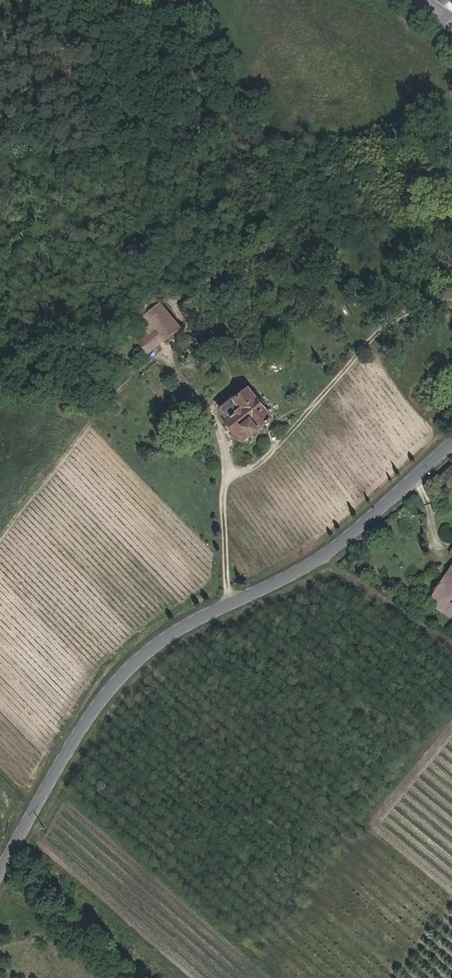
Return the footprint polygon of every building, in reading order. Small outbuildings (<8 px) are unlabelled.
[(149,352),(181,327),(161,303),(139,321),(149,332),(139,340),(149,352)] [(275,417),(248,385),(245,388),(243,385),(234,392),(236,394),(219,408),(228,418),(227,419),(228,420),(236,430),(237,431),(238,431),(245,440),(275,417)] [(236,430),(228,420),(226,422),(234,431),(236,430)] [(440,587),(446,591),(436,605),(451,615),(451,568),(440,587)] [(436,605),(446,591),(440,587),(431,601),(436,605)]
